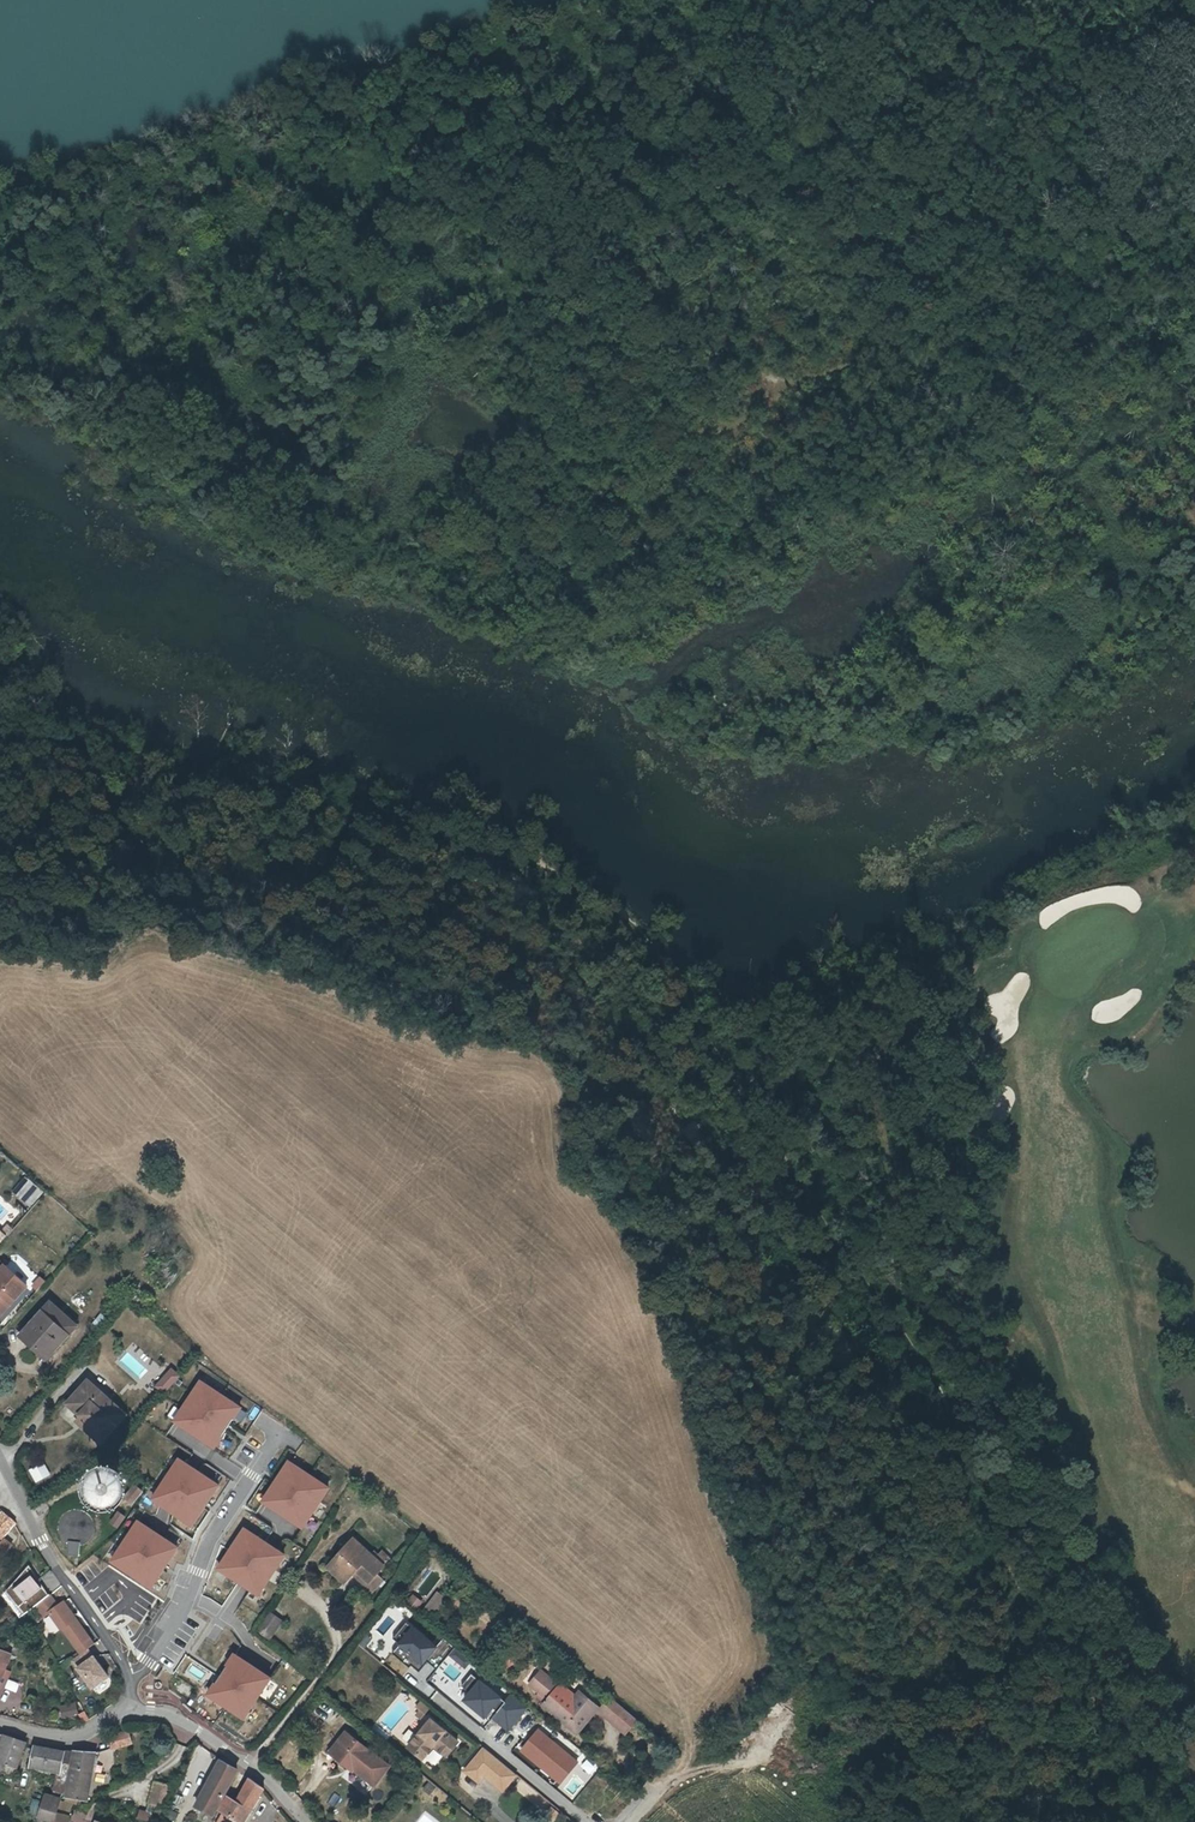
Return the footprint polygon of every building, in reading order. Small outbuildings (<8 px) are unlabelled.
[(28,1207),(42,1194),(25,1177),(11,1191),(28,1207)] [(0,1265),(0,1317),(2,1319),(28,1288),(0,1265)] [(76,1325),(50,1304),(22,1336),(47,1357),(76,1325)] [(100,1329),(106,1317),(98,1312),(91,1324),(100,1329)] [(151,1387),(162,1396),(180,1376),(170,1367),(151,1387)] [(241,1405),(201,1380),(174,1421),(214,1446),(241,1405)] [(126,1414),(87,1381),(68,1404),(87,1420),(83,1425),(103,1442),(126,1414)] [(220,1484),(180,1459),(154,1500),(193,1526),(220,1484)] [(44,1462),(29,1471),(37,1483),(51,1474),(44,1462)] [(329,1488),(290,1462),(263,1503),(303,1529),(329,1488)] [(105,1481),(102,1481),(100,1481),(97,1482),(95,1483),(94,1485),(92,1487),(92,1490),(93,1492),(94,1495),(95,1496),(97,1498),(100,1499),(103,1498),(105,1498),(107,1496),(109,1494),(110,1492),(110,1490),(110,1487),(109,1485),(107,1483),(105,1481)] [(132,1505),(142,1491),(133,1483),(122,1497),(132,1505)] [(108,1523),(118,1528),(125,1516),(115,1510),(108,1523)] [(4,1512),(0,1516),(0,1535),(3,1537),(16,1523),(4,1512)] [(176,1546),(136,1521),(110,1562),(149,1588),(176,1546)] [(283,1557),(244,1531),(217,1572),(257,1598),(283,1557)] [(68,1540),(65,1554),(77,1556),(80,1542),(68,1540)] [(367,1584),(382,1568),(353,1541),(330,1565),(346,1580),(350,1577),(355,1570),(359,1576),(367,1584)] [(346,1580),(330,1565),(325,1571),(341,1586),(346,1580)] [(354,1582),(359,1576),(355,1570),(350,1577),(354,1582)] [(406,1602),(416,1610),(422,1602),(412,1594),(406,1602)] [(446,1602),(439,1597),(427,1610),(434,1616),(446,1602)] [(63,1601),(48,1611),(78,1653),(93,1643),(63,1601)] [(267,1635),(279,1621),(273,1615),(261,1629),(267,1635)] [(393,1639),(399,1644),(393,1652),(418,1672),(424,1664),(435,1673),(449,1656),(454,1649),(443,1640),(436,1648),(406,1624),(393,1639)] [(363,1634),(357,1644),(364,1648),(370,1638),(363,1634)] [(0,1647),(0,1688),(2,1681),(7,1669),(14,1652),(0,1647)] [(89,1648),(73,1659),(91,1687),(108,1676),(89,1648)] [(471,1663),(454,1649),(449,1656),(465,1670),(471,1663)] [(274,1679),(235,1653),(208,1694),(248,1720),(274,1679)] [(12,1671),(7,1669),(2,1681),(7,1683),(12,1671)] [(561,1688),(541,1672),(531,1684),(541,1692),(537,1696),(546,1704),(545,1705),(577,1732),(594,1713),(600,1719),(604,1714),(627,1733),(636,1722),(608,1699),(598,1711),(596,1709),(597,1708),(587,1699),(582,1705),(561,1688)] [(505,1702),(471,1675),(463,1686),(470,1691),(462,1701),(489,1723),(492,1719),(505,1702)] [(577,1697),(563,1685),(561,1688),(582,1705),(587,1699),(580,1694),(577,1697)] [(510,1696),(505,1702),(492,1719),(508,1732),(526,1709),(510,1696)] [(61,1719),(77,1714),(74,1702),(58,1706),(61,1719)] [(455,1745),(430,1725),(406,1751),(420,1762),(431,1750),(443,1759),(455,1745)] [(578,1762),(539,1731),(522,1753),(561,1784),(578,1762)] [(128,1732),(109,1738),(113,1750),(132,1743),(128,1732)] [(384,1769),(342,1734),(327,1751),(369,1786),(384,1769)] [(23,1743),(6,1737),(0,1756),(0,1775),(12,1778),(23,1743)] [(60,1753),(35,1748),(30,1768),(57,1775),(56,1782),(68,1785),(73,1752),(66,1753),(60,1753)] [(484,1749),(469,1766),(464,1772),(477,1783),(482,1777),(501,1793),(515,1776),(484,1749)] [(93,1755),(73,1752),(68,1785),(66,1798),(86,1801),(93,1755)] [(234,1771),(217,1763),(195,1807),(212,1816),(234,1771)] [(248,1781),(235,1804),(227,1799),(220,1812),(238,1821),(244,1821),(262,1789),(248,1781)] [(168,1799),(171,1789),(152,1784),(146,1807),(154,1808),(152,1814),(163,1817),(168,1799)] [(60,1803),(43,1798),(41,1803),(32,1800),(29,1809),(39,1812),(37,1820),(45,1821),(54,1821),(56,1816),(60,1803)] [(168,1799),(163,1817),(162,1821),(172,1821),(178,1802),(168,1799)] [(147,1821),(150,1814),(139,1809),(136,1817),(147,1821)] [(231,1819),(217,1814),(214,1821),(230,1821),(231,1819)]
